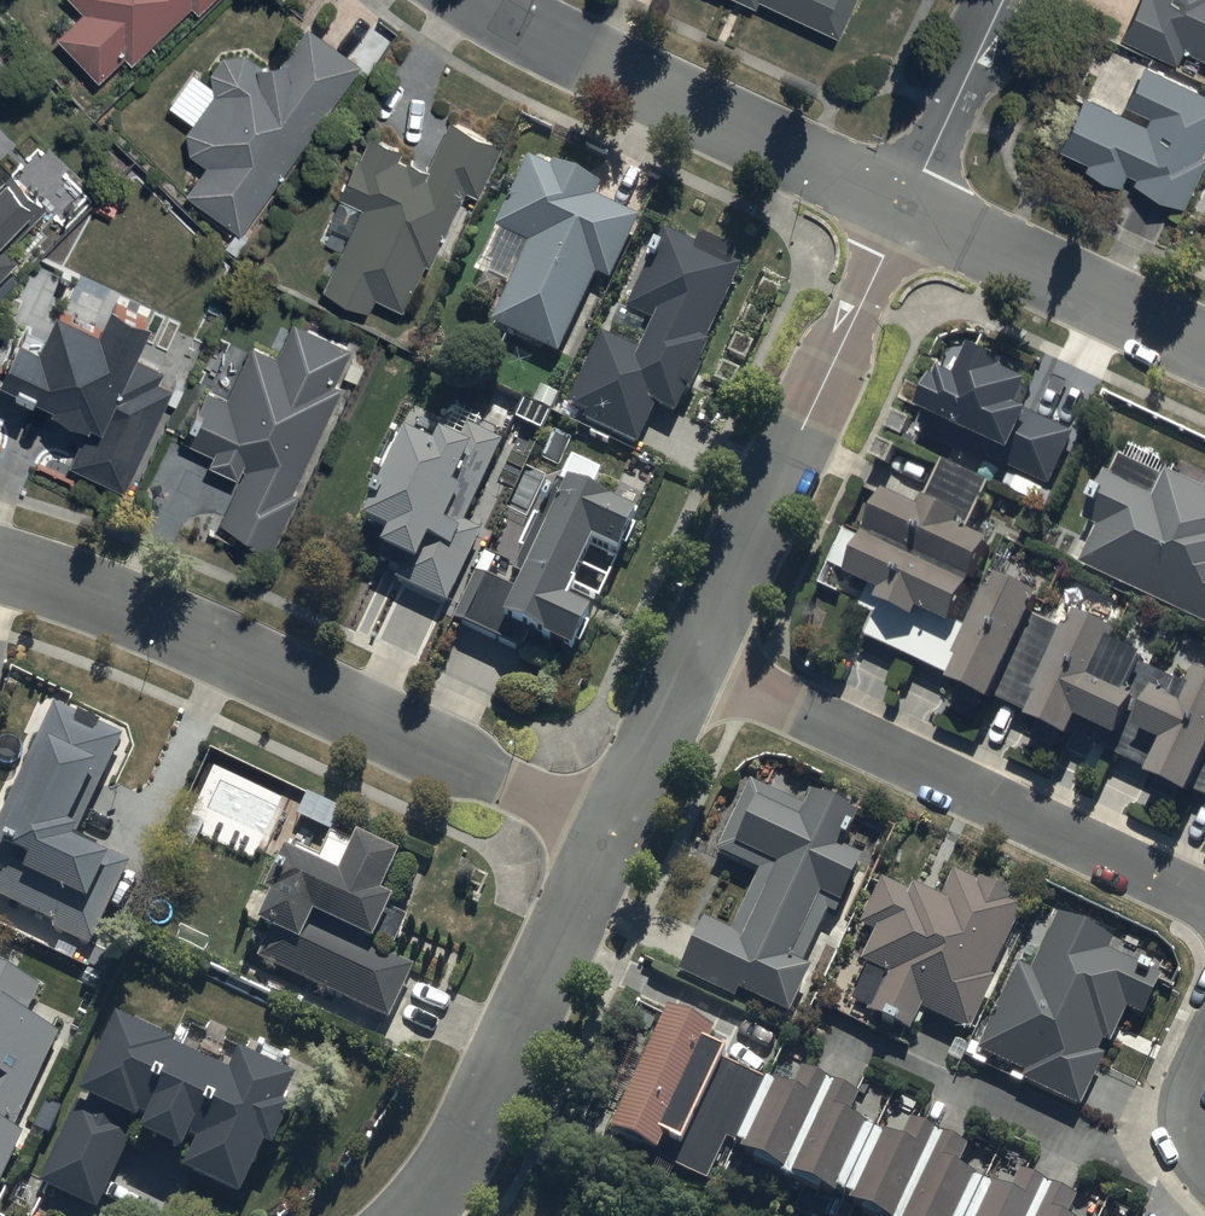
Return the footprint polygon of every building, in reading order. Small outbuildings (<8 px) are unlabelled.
[(61,32),(103,73),(125,50),(135,60),(193,0),(202,9),(210,0),(82,0),(87,5),(61,32)] [(837,33),(853,0),(769,0),(837,33)] [(1177,58),(1186,44),(1204,56),(1204,0),(1138,0),(1123,34),(1177,58)] [(217,90),(189,126),(190,149),(208,161),(190,188),(244,225),(364,61),(312,22),(285,56),(263,59),(248,48),(226,50),(214,68),(217,90)] [(8,64),(0,55),(0,72),(8,64)] [(1060,144),(1089,159),(1087,163),(1119,180),(1126,167),(1144,176),(1142,182),(1182,202),(1204,156),(1204,152),(1202,151),(1204,145),(1204,90),(1147,61),(1127,101),(1149,113),(1145,121),(1087,91),(1060,144)] [(405,142),(376,131),(362,162),(356,160),(334,214),(353,222),(325,286),(375,306),(380,293),(410,305),(428,260),(435,263),(466,186),(484,194),(508,136),(453,114),(432,165),(401,152),(405,142)] [(548,166),(530,158),(481,268),(511,282),(492,322),(560,355),(598,275),(611,281),(641,220),(594,197),(601,184),(551,160),(548,166)] [(21,256),(2,238),(42,197),(14,170),(9,174),(0,165),(0,279),(21,256)] [(640,354),(603,336),(567,409),(638,444),(657,406),(674,414),(687,388),(691,390),(701,369),(698,368),(710,345),(703,341),(739,267),(729,262),(734,252),(701,235),(695,247),(665,232),(628,307),(657,321),(640,354)] [(27,328),(5,370),(22,377),(20,381),(39,390),(41,386),(60,395),(57,402),(93,418),(73,462),(128,487),(175,385),(160,376),(165,366),(136,350),(155,315),(79,274),(45,337),(27,328)] [(206,389),(185,437),(218,452),(215,460),(244,473),(223,523),(274,545),(343,388),(350,392),(363,362),(347,355),(353,342),(295,317),(289,331),(279,327),(269,350),(252,342),(227,398),(206,389)] [(915,418),(1048,478),(1073,424),(1021,400),(1037,365),(964,331),(950,361),(934,354),(916,392),(924,398),(915,418)] [(374,551),(383,555),(379,562),(402,573),(398,580),(450,605),(485,533),(465,523),(504,443),(465,424),(460,438),(435,426),(429,438),(388,418),(361,473),(372,479),(351,521),(381,536),(374,551)] [(1204,619),(1204,478),(1202,483),(1111,440),(1079,509),(1097,517),(1077,559),(1204,619)] [(862,629),(943,667),(993,559),(983,554),(996,527),(973,517),(992,478),(943,455),(925,494),(885,476),(842,568),(882,586),(862,629)] [(629,458),(610,501),(593,494),(604,470),(573,456),(557,491),(549,487),(542,503),(548,506),(541,521),(534,518),(521,547),(525,548),(515,571),(527,577),(520,590),(490,577),(498,561),(483,554),(453,619),(524,651),(532,633),(576,652),(594,612),(571,602),(577,589),(602,600),(640,515),(637,514),(656,470),(629,458)] [(943,667),(1022,703),(1061,618),(1025,601),(1035,579),(993,559),(943,667)] [(1022,703),(1114,746),(1143,684),(1125,676),(1146,631),(1071,597),(1061,618),(1022,703)] [(1204,787),(1204,656),(1199,653),(1183,686),(1151,670),(1143,684),(1114,746),(1204,787)] [(33,913),(27,925),(42,932),(48,921),(56,926),(54,930),(93,948),(134,865),(78,838),(82,831),(71,826),(98,771),(104,774),(123,736),(56,703),(0,821),(0,896),(33,913)] [(700,910),(676,960),(785,1012),(809,961),(789,951),(818,889),(838,898),(860,852),(840,843),(856,809),(806,785),(799,801),(748,777),(716,845),(757,864),(729,923),(700,910)] [(404,857),(359,838),(356,845),(334,834),(322,858),(306,850),(303,858),(288,851),(267,894),(273,897),(249,947),(264,954),(261,960),(389,1023),(414,963),(378,948),(382,940),(397,946),(408,920),(390,912),(396,899),(388,896),(404,857)] [(918,1000),(964,1022),(1024,896),(952,862),(937,894),(879,866),(856,914),(873,922),(858,955),(881,966),(864,1003),(907,1023),(918,1000)] [(1076,1097),(1121,1001),(1138,1009),(1157,967),(1106,943),(1111,931),(1055,905),(1027,963),(1014,957),(972,1048),(1076,1097)] [(23,1136),(27,1138),(34,1125),(22,1119),(63,1036),(25,1017),(40,988),(0,968),(0,1183),(23,1136)] [(605,1131),(702,1172),(748,1063),(724,1053),(728,1044),(703,1034),(709,1022),(660,1002),(605,1131)] [(84,1096),(42,1182),(103,1209),(143,1118),(151,1121),(144,1137),(187,1155),(193,1142),(198,1144),(186,1172),(246,1199),(268,1149),(276,1153),(296,1108),(288,1105),(299,1081),(243,1057),(235,1076),(178,1050),(179,1048),(121,1022),(88,1097),(84,1096)] [(727,1154),(779,1177),(821,1083),(792,1070),(785,1084),(762,1074),(727,1154)] [(821,1083),(779,1177),(830,1200),(866,1120),(846,1111),(853,1097),(821,1083)] [(842,1215),(895,1215),(934,1128),(901,1113),(896,1126),(879,1119),(837,1214),(842,1215)] [(895,1215),(957,1215),(978,1168),(954,1158),(962,1140),(934,1128),(895,1215)] [(1044,1176),(1016,1163),(1007,1183),(988,1175),(969,1215),(1026,1215),(1044,1176)] [(1026,1215),(1067,1215),(1062,1214),(1073,1189),(1044,1176),(1026,1215)]
